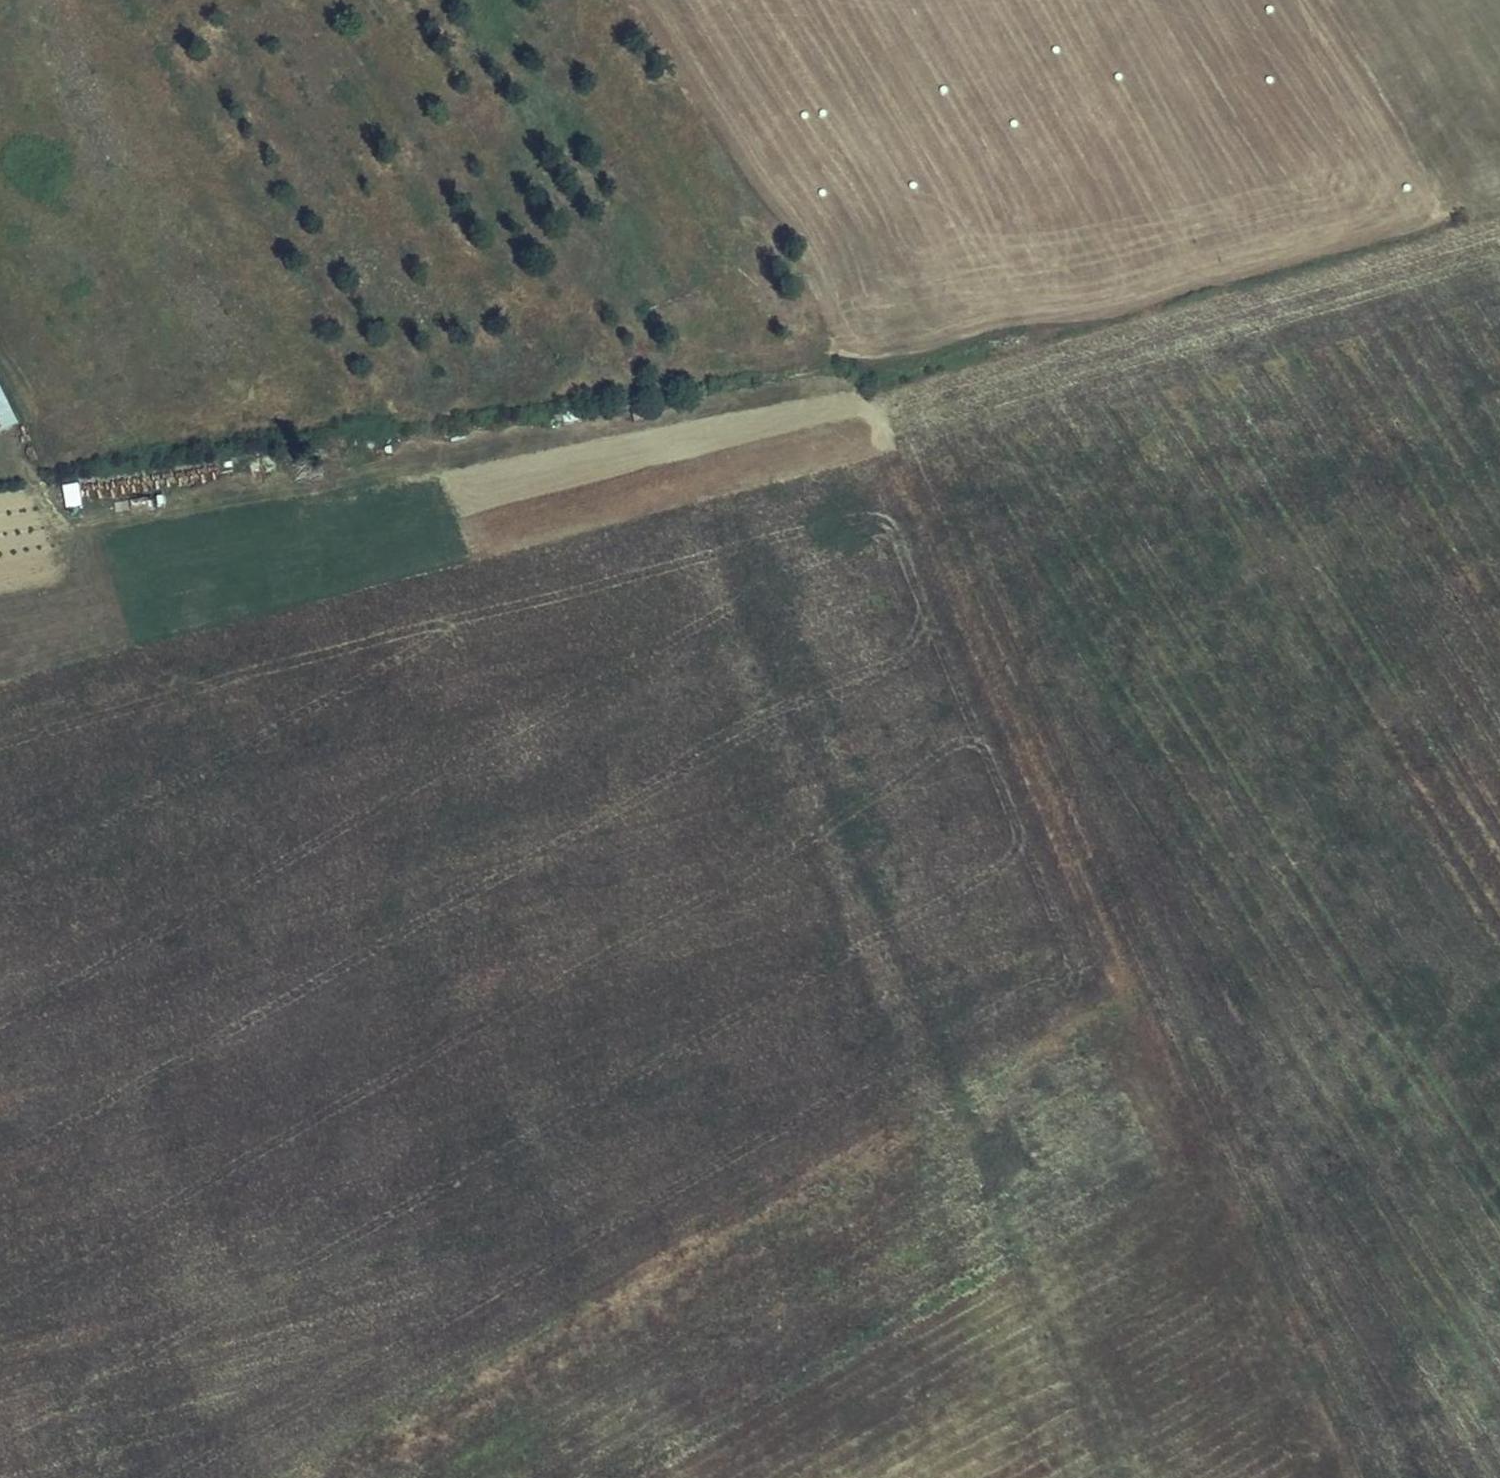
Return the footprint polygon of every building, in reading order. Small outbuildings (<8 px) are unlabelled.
[(17,421),(0,383),(0,429),(17,421)] [(61,484),(65,507),(81,504),(77,481),(61,484)]
